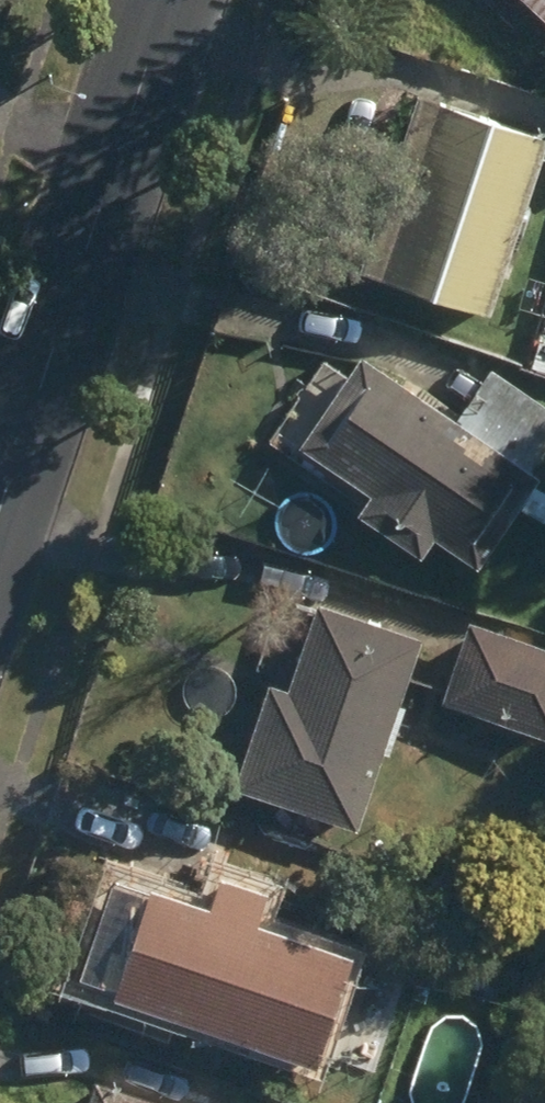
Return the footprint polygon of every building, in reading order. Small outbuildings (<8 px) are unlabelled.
[(544,22),(544,0),(521,0),(544,22)] [(490,316),(544,154),(544,141),(436,105),(377,279),(490,316)] [(544,374),(544,347),(537,345),(528,369),(544,374)] [(434,541),(478,571),(541,479),(360,358),(299,449),(370,498),(356,517),(421,560),(434,541)] [(535,468),(544,452),(544,408),(490,372),(460,418),(535,468)] [(236,787),(359,828),(422,641),(317,606),(287,696),(269,689),(236,787)] [(544,739),(544,650),(471,624),(443,703),(544,739)] [(368,859),(387,867),(391,857),(372,849),(368,859)] [(112,996),(312,1063),(349,956),(256,924),(267,892),(219,876),(208,909),(149,890),(112,996)] [(94,1082),(87,1102),(158,1102),(94,1082)]
